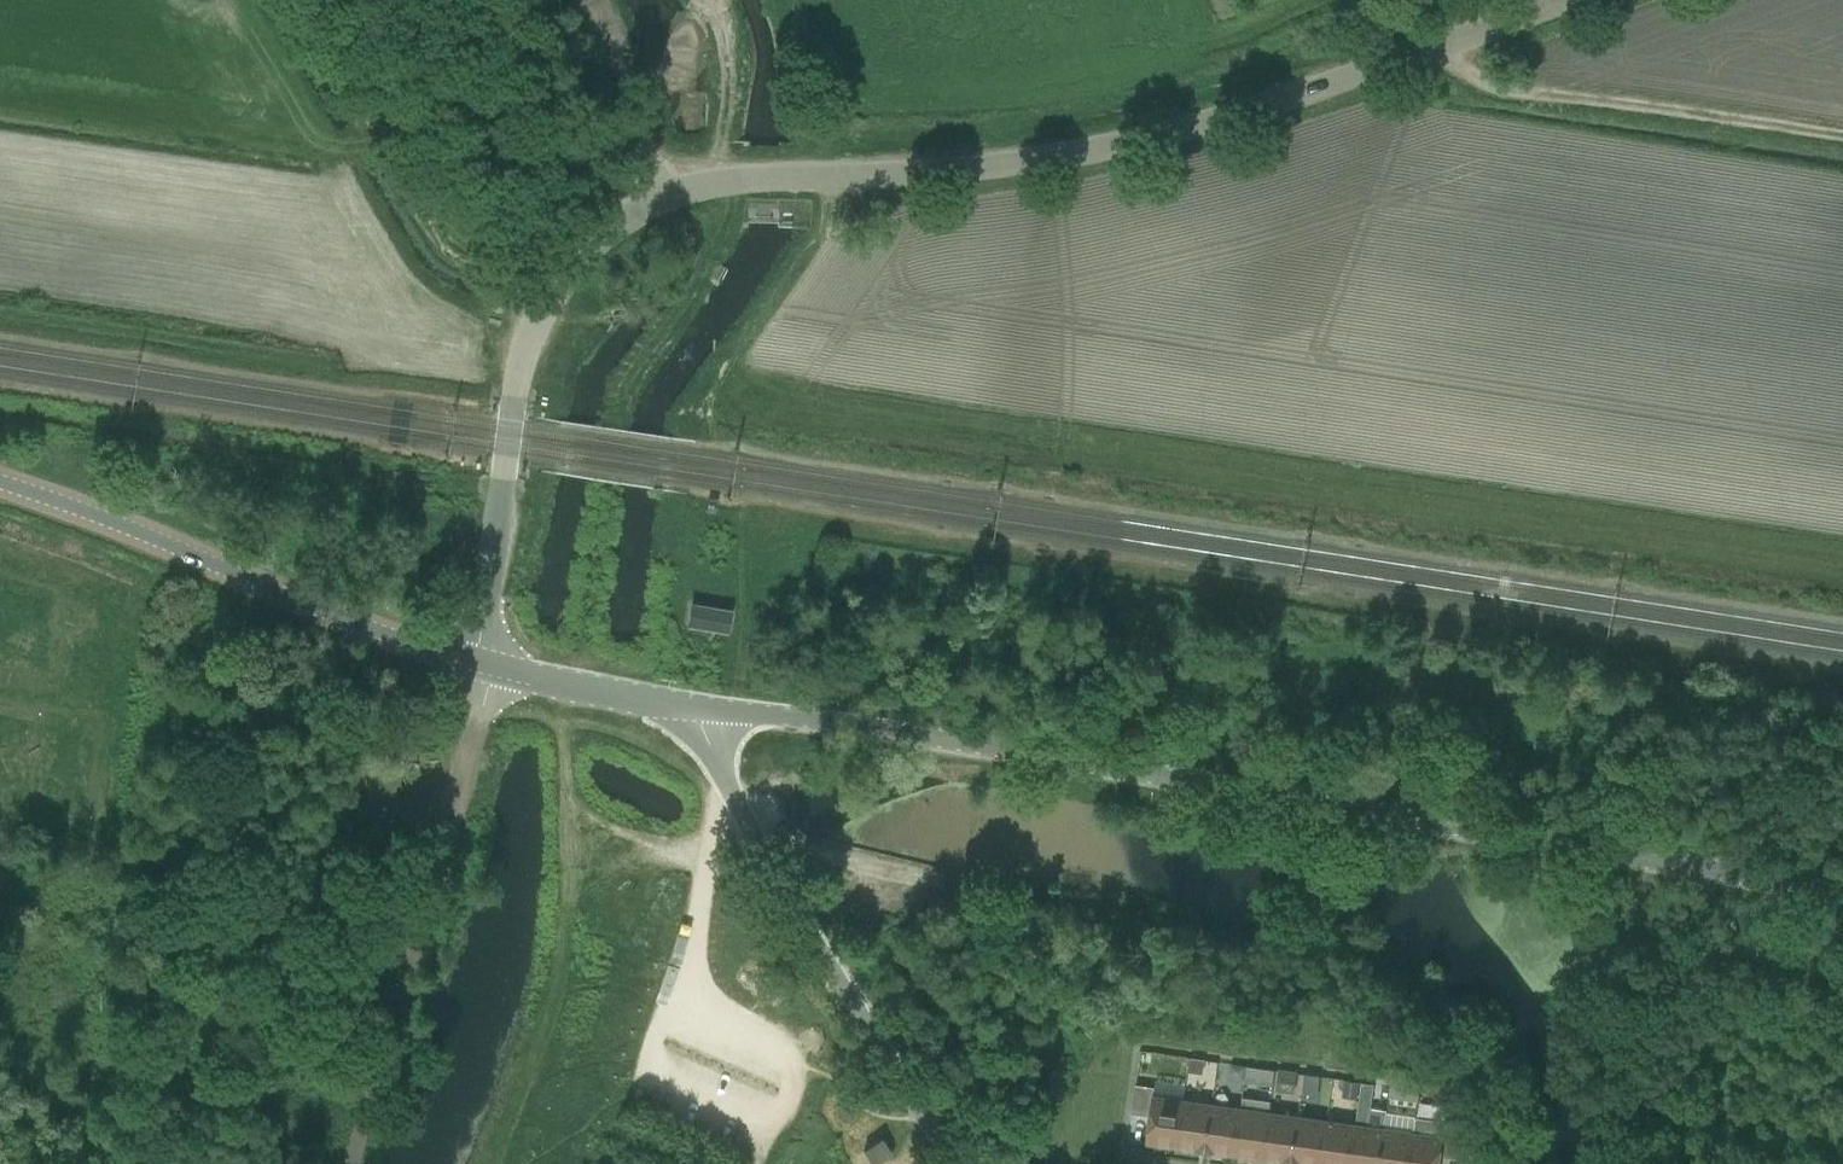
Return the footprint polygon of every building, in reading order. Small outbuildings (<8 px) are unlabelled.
[(731,612),(702,607),(692,606),(690,605),(687,622),(689,623),(714,627),(728,629),(731,612)] [(1206,1060),(1190,1057),(1187,1072),(1203,1075),(1206,1060)] [(1244,1080),(1246,1066),(1232,1064),(1231,1072),(1235,1078),(1244,1080)] [(1257,1068),(1255,1083),(1273,1085),(1275,1070),(1257,1068)] [(1278,1070),(1278,1071),(1275,1092),(1295,1094),(1298,1073),(1278,1070)] [(1320,1076),(1305,1074),(1302,1098),(1317,1100),(1320,1076)] [(1358,1099),(1360,1082),(1345,1080),(1343,1097),(1358,1099)] [(1418,1102),(1421,1083),(1407,1081),(1404,1100),(1418,1102)] [(1360,1106),(1371,1108),(1372,1100),(1375,1084),(1363,1082),(1363,1083),(1360,1106)] [(1136,1085),(1133,1109),(1152,1111),(1148,1142),(1177,1146),(1183,1101),(1185,1087),(1156,1083),(1155,1087),(1136,1085)] [(1212,1105),(1183,1101),(1177,1146),(1205,1150),(1212,1105)] [(1234,1154),(1240,1109),(1212,1105),(1205,1150),(1234,1154)] [(1263,1158),(1269,1113),(1240,1109),(1234,1154),(1263,1158)] [(1269,1113),(1263,1158),(1291,1162),(1298,1117),(1269,1113)] [(1291,1162),(1306,1163),(1320,1163),(1326,1121),(1298,1117),(1291,1162)] [(1320,1163),(1350,1163),(1355,1125),(1326,1121),(1320,1163)] [(1408,1163),(1440,1163),(1441,1157),(1459,1159),(1464,1126),(1444,1123),(1442,1137),(1412,1133),(1408,1163)] [(1350,1163),(1379,1163),(1384,1129),(1355,1125),(1350,1163)] [(1379,1163),(1408,1163),(1412,1133),(1384,1129),(1379,1163)] [(873,1163),(874,1163),(891,1152),(882,1138),(864,1150),(873,1163)]
